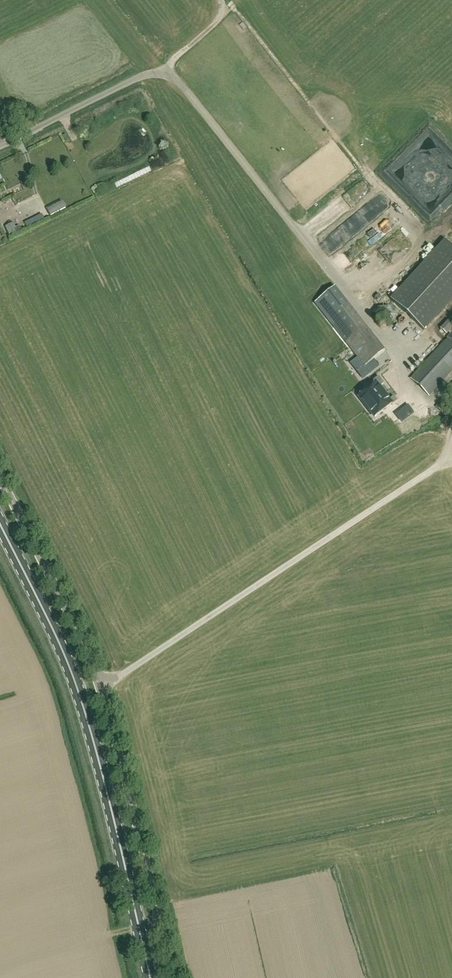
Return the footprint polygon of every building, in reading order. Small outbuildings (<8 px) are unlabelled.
[(103,129),(112,141),(118,136),(109,124),(103,129)] [(19,226),(15,228),(13,226),(6,229),(9,236),(21,231),(19,226)] [(451,300),(451,246),(446,240),(391,300),(424,330),(451,300)] [(327,319),(365,367),(384,351),(366,327),(347,304),(327,319)] [(448,321),(441,329),(446,334),(447,332),(450,335),(447,338),(448,339),(411,379),(430,396),(451,372),(451,325),(448,321)] [(384,385),(378,379),(374,383),(376,385),(361,401),(378,420),(393,405),(394,405),(398,401),(394,397),(390,401),(380,389),(384,385)] [(444,414),(451,405),(443,398),(436,408),(444,414)]
